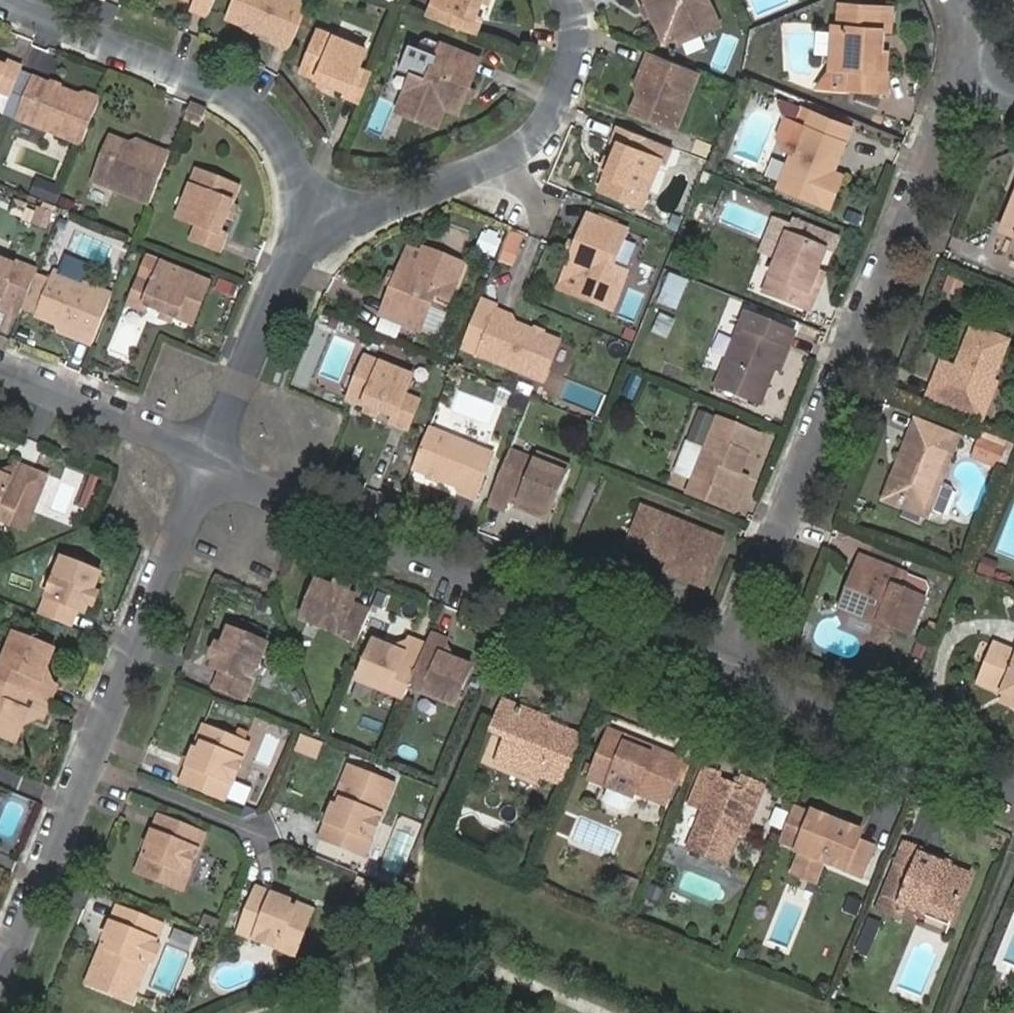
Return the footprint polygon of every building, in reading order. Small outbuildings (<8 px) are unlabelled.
[(211,0),(194,0),(191,8),(206,14),(211,0)] [(306,3),(298,0),(234,0),(227,17),(244,23),(252,27),(276,36),(273,42),(288,48),(306,3)] [(472,36),(477,22),(471,19),(478,2),(479,0),(432,0),(430,4),(451,13),(446,25),(472,36)] [(648,5),(652,15),(658,29),(671,24),(677,37),(679,42),(718,26),(706,0),(646,0),(648,5)] [(884,29),(885,7),(840,4),(838,26),(832,26),(829,68),(848,69),(847,87),(883,90),(887,50),(882,50),(878,49),(879,29),(884,29)] [(652,15),(648,5),(643,8),(647,17),(652,15)] [(664,43),(677,37),(671,24),(658,29),(664,43)] [(345,94),(360,101),(370,73),(356,68),(363,47),(318,29),(302,70),(320,77),(329,81),(348,88),(345,94)] [(394,111),(434,127),(441,108),(455,114),(461,98),(465,89),(476,60),(438,45),(434,55),(406,44),(396,71),(409,76),(394,111)] [(676,127),(698,74),(649,54),(636,85),(642,87),(633,110),(676,127)] [(12,94),(22,68),(8,62),(6,68),(0,66),(0,90),(12,94)] [(35,78),(21,72),(12,94),(5,112),(19,118),(35,78)] [(329,81),(320,77),(317,83),(327,87),(329,81)] [(82,143),(100,99),(84,93),(82,97),(60,88),(51,84),(35,78),(19,118),(82,143)] [(52,79),(51,84),(60,88),(62,83),(52,79)] [(467,101),(471,91),(465,89),(461,98),(467,101)] [(5,112),(12,94),(0,90),(0,110),(5,112)] [(819,202),(831,174),(849,128),(809,112),(780,187),(819,202)] [(641,152),(647,139),(620,127),(615,142),(620,144),(613,161),(609,171),(602,189),(640,204),(659,159),(641,152)] [(95,179),(149,201),(169,152),(139,139),(135,145),(113,136),(95,179)] [(604,168),(609,171),(613,161),(608,159),(604,168)] [(226,217),(230,208),(238,188),(198,172),(179,218),(198,226),(192,240),(219,250),(225,236),(219,234),(226,217)] [(836,176),(831,174),(819,202),(823,204),(836,176)] [(64,188),(38,178),(31,196),(57,207),(64,188)] [(1004,233),(1013,211),(1013,201),(1001,232),(1004,233)] [(26,222),(46,230),(54,212),(34,203),(26,222)] [(235,210),(230,208),(226,217),(231,219),(235,210)] [(801,210),(796,222),(831,236),(835,224),(801,210)] [(1004,233),(1013,237),(1013,211),(1004,233)] [(574,255),(568,271),(580,276),(574,290),(572,295),(611,310),(626,275),(613,270),(627,233),(589,218),(578,246),(574,255)] [(784,225),(780,233),(786,236),(763,292),(808,310),(814,295),(807,292),(816,272),(824,251),(831,254),(835,245),(828,243),(831,236),(796,222),(793,229),(784,225)] [(509,230),(499,262),(514,267),(525,235),(509,230)] [(568,253),(574,255),(578,246),(571,245),(568,253)] [(409,250),(403,264),(417,270),(423,255),(409,250)] [(398,278),(394,287),(382,317),(420,332),(434,297),(449,302),(463,266),(425,252),(423,255),(417,270),(403,264),(398,278)] [(37,273),(0,258),(0,304),(5,306),(3,311),(19,318),(37,273)] [(164,312),(174,316),(192,324),(199,306),(208,284),(162,265),(155,283),(141,278),(130,305),(144,311),(147,305),(164,312)] [(580,276),(568,271),(562,285),(574,290),(580,276)] [(823,274),(816,272),(807,292),(814,295),(823,274)] [(59,332),(92,345),(112,296),(55,274),(39,316),(62,325),(59,332)] [(388,284),(394,287),(398,278),(391,276),(388,284)] [(171,322),(174,316),(164,312),(162,318),(171,322)] [(543,336),(534,332),(510,322),(512,317),(498,312),(480,356),(542,381),(559,342),(543,336)] [(782,344),(789,347),(794,333),(745,313),(716,385),(758,402),(772,368),(782,344)] [(973,326),(960,357),(964,359),(961,371),(955,369),(942,364),(928,398),(977,418),(991,381),(1008,340),(973,326)] [(779,371),(789,347),(782,344),(772,368),(779,371)] [(964,359),(960,357),(955,369),(961,371),(964,359)] [(369,407),(378,410),(395,417),(393,423),(407,429),(418,402),(404,396),(412,377),(366,359),(356,383),(350,399),(369,407)] [(996,383),(991,381),(977,418),(981,420),(996,383)] [(375,416),(378,410),(369,407),(366,413),(375,416)] [(755,434),(717,419),(705,449),(693,479),(687,492),(732,511),(739,496),(731,493),(740,469),(749,448),(755,434)] [(915,421),(897,466),(901,467),(889,497),(928,512),(957,438),(915,421)] [(491,456),(427,431),(412,468),(427,475),(436,478),(461,488),(458,493),(474,499),(491,456)] [(765,464),(777,437),(764,431),(752,458),(765,464)] [(1013,455),(1013,441),(980,432),(973,459),(1010,469),(1013,455)] [(760,436),(755,434),(749,448),(753,450),(760,436)] [(705,449),(686,441),(674,471),(693,479),(705,449)] [(510,453),(488,506),(502,511),(509,496),(519,500),(517,508),(546,520),(567,470),(537,458),(535,462),(510,453)] [(11,525),(33,472),(17,465),(15,469),(10,479),(0,475),(0,521),(11,525)] [(901,467),(897,466),(885,494),(883,499),(926,516),(928,512),(889,497),(901,467)] [(0,473),(0,475),(10,479),(15,469),(0,473)] [(748,472),(740,469),(731,493),(739,496),(748,472)] [(49,478),(33,472),(11,525),(27,531),(49,478)] [(90,474),(78,508),(92,513),(104,479),(90,474)] [(435,483),(436,478),(427,475),(425,480),(435,483)] [(627,544),(660,558),(663,552),(672,556),(669,562),(665,571),(703,586),(721,539),(642,507),(627,544)] [(663,552),(660,558),(669,562),(672,556),(663,552)] [(861,576),(847,609),(872,619),(887,625),(909,634),(923,600),(898,590),(904,575),(861,557),(854,573),(861,576)] [(994,578),(999,563),(982,557),(977,572),(994,578)] [(42,618),(71,631),(77,615),(84,618),(87,610),(93,595),(100,579),(90,575),(64,564),(42,618)] [(840,606),(847,609),(861,576),(854,573),(840,606)] [(357,641),(369,611),(354,605),(357,598),(348,594),(335,589),(317,582),(302,619),(357,641)] [(337,583),(335,589),(348,594),(351,587),(337,583)] [(100,598),(93,595),(87,610),(94,612),(100,598)] [(885,631),(887,625),(872,619),(870,624),(885,631)] [(224,647),(219,661),(215,668),(223,671),(216,689),(246,700),(269,645),(231,629),(224,647)] [(447,642),(429,635),(425,646),(408,689),(438,701),(441,694),(457,701),(470,668),(453,662),(445,658),(440,657),(442,653),(445,646),(447,642)] [(17,638),(11,653),(18,656),(23,641),(17,638)] [(408,689),(425,646),(410,640),(409,642),(406,649),(404,654),(400,652),(392,649),(375,642),(361,674),(377,681),(374,688),(403,700),(408,689)] [(0,680),(0,685),(51,706),(58,689),(53,687),(48,685),(43,683),(48,672),(55,654),(23,641),(18,656),(11,653),(0,680)] [(409,642),(392,649),(400,652),(404,654),(406,649),(409,642)] [(212,659),(219,661),(224,647),(218,644),(212,659)] [(453,662),(445,646),(442,653),(440,657),(445,658),(453,662)] [(994,646),(978,683),(1005,695),(1013,698),(1013,654),(994,646)] [(50,678),(48,672),(43,683),(48,685),(53,687),(50,678)] [(377,681),(361,674),(358,682),(374,688),(377,681)] [(0,685),(0,737),(18,745),(24,730),(30,716),(36,718),(41,719),(44,721),(51,706),(0,685)] [(455,708),(457,701),(441,694),(438,701),(455,708)] [(1013,707),(1013,703),(1013,698),(1005,695),(1002,702),(1013,707)] [(506,737),(498,758),(538,774),(560,783),(579,736),(547,723),(545,726),(519,716),(522,709),(504,702),(492,731),(506,737)] [(548,719),(522,709),(519,716),(545,726),(547,723),(548,719)] [(32,726),(41,719),(36,718),(30,716),(24,730),(32,726)] [(200,753),(195,751),(181,784),(227,802),(250,747),(245,745),(236,741),(204,728),(198,744),(203,746),(200,753)] [(239,732),(236,741),(245,745),(249,735),(239,732)] [(609,732),(607,738),(648,754),(651,748),(609,732)] [(648,754),(607,738),(589,779),(632,797),(634,792),(665,804),(683,761),(651,748),(648,754)] [(538,774),(498,758),(496,762),(536,778),(538,774)] [(752,794),(734,787),(717,780),(719,775),(705,769),(690,804),(704,809),(687,848),(725,862),(737,832),(752,794)] [(738,777),(734,787),(752,794),(737,832),(745,835),(764,787),(738,777)] [(337,809),(332,808),(320,839),(364,856),(386,801),(342,784),(336,798),(340,801),(337,809)] [(632,797),(610,788),(605,800),(606,805),(623,811),(627,809),(632,797)] [(794,806),(780,841),(798,849),(812,813),(794,806)] [(688,808),(675,841),(686,845),(699,812),(688,808)] [(846,870),(858,840),(862,831),(813,812),(812,813),(798,849),(797,851),(801,852),(824,862),(846,870)] [(160,817),(148,848),(151,849),(148,857),(144,856),(137,872),(183,890),(206,835),(160,817)] [(874,846),(858,840),(846,870),(862,876),(874,846)] [(905,845),(894,871),(912,877),(920,857),(946,867),(948,862),(905,845)] [(816,882),(824,862),(801,852),(793,872),(816,882)] [(912,877),(894,871),(877,909),(896,916),(900,905),(924,914),(926,908),(951,918),(969,876),(946,867),(920,857),(912,877)] [(287,907),(290,901),(258,888),(240,934),(296,956),(314,910),(297,903),(295,909),(287,907)] [(297,903),(290,901),(287,907),(295,909),(297,903)] [(948,926),(951,918),(926,908),(924,914),(923,916),(948,926)] [(117,909),(104,940),(110,942),(107,949),(101,948),(94,965),(139,983),(146,965),(154,947),(162,927),(117,909)] [(857,951),(871,955),(880,921),(867,917),(857,951)] [(190,953),(196,934),(174,927),(168,945),(190,953)] [(110,942),(104,940),(101,948),(107,949),(110,942)] [(159,950),(154,947),(146,965),(153,967),(159,950)]
